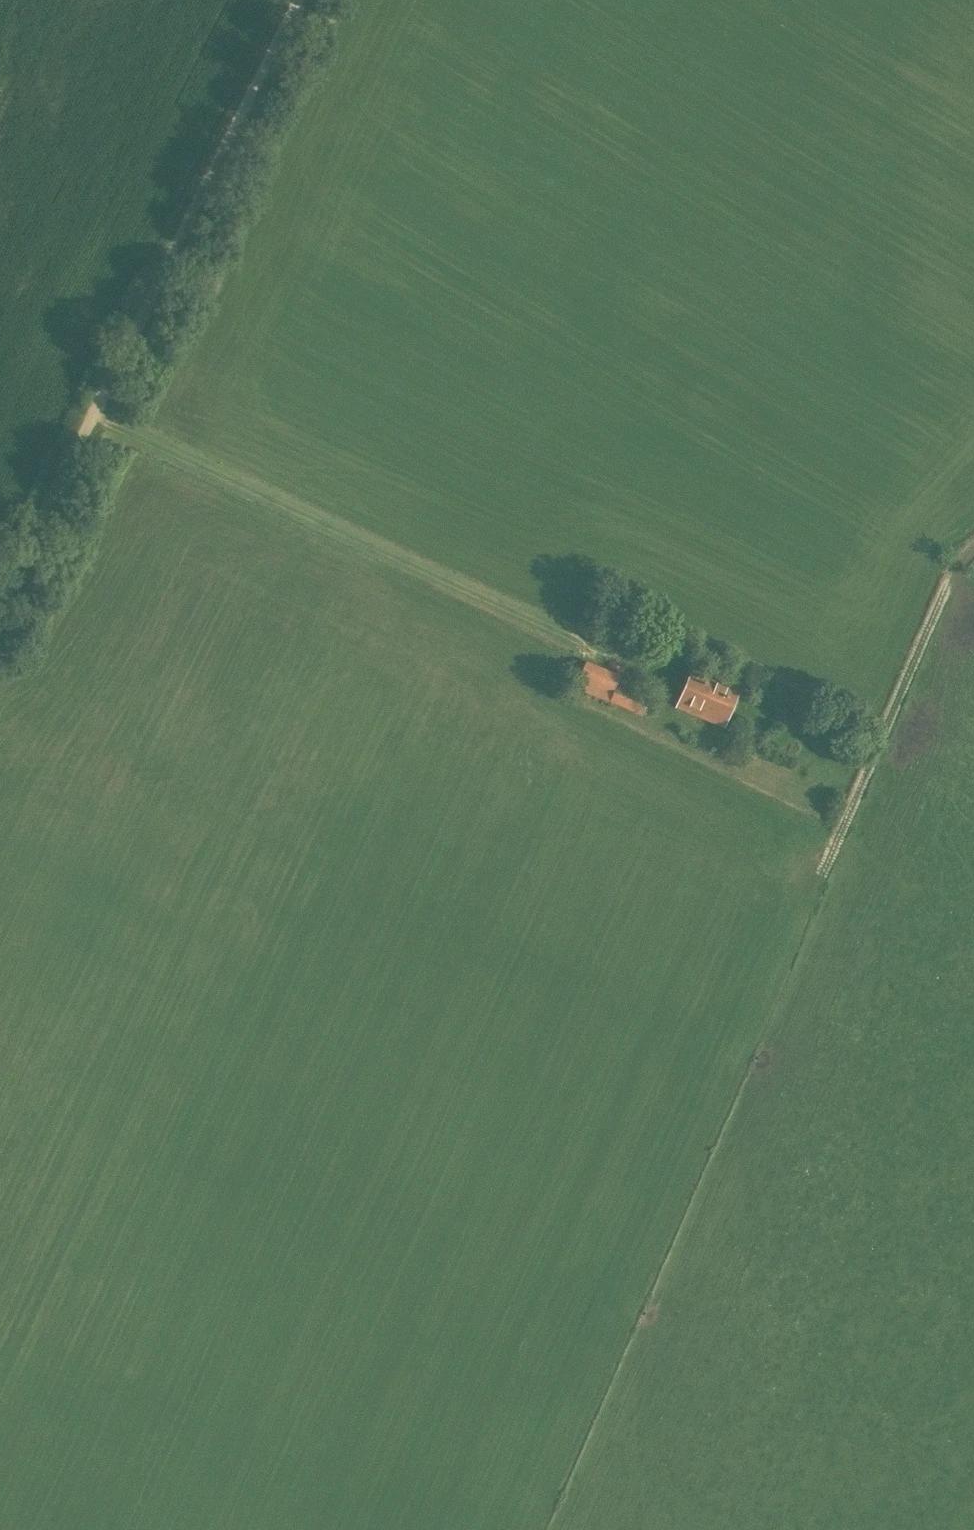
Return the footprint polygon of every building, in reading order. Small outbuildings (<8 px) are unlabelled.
[(642,715),(650,697),(630,687),(632,683),(620,678),(621,675),(587,660),(574,687),(609,703),(609,701),(642,715)] [(724,727),(741,686),(693,666),(676,707),(724,727)]
